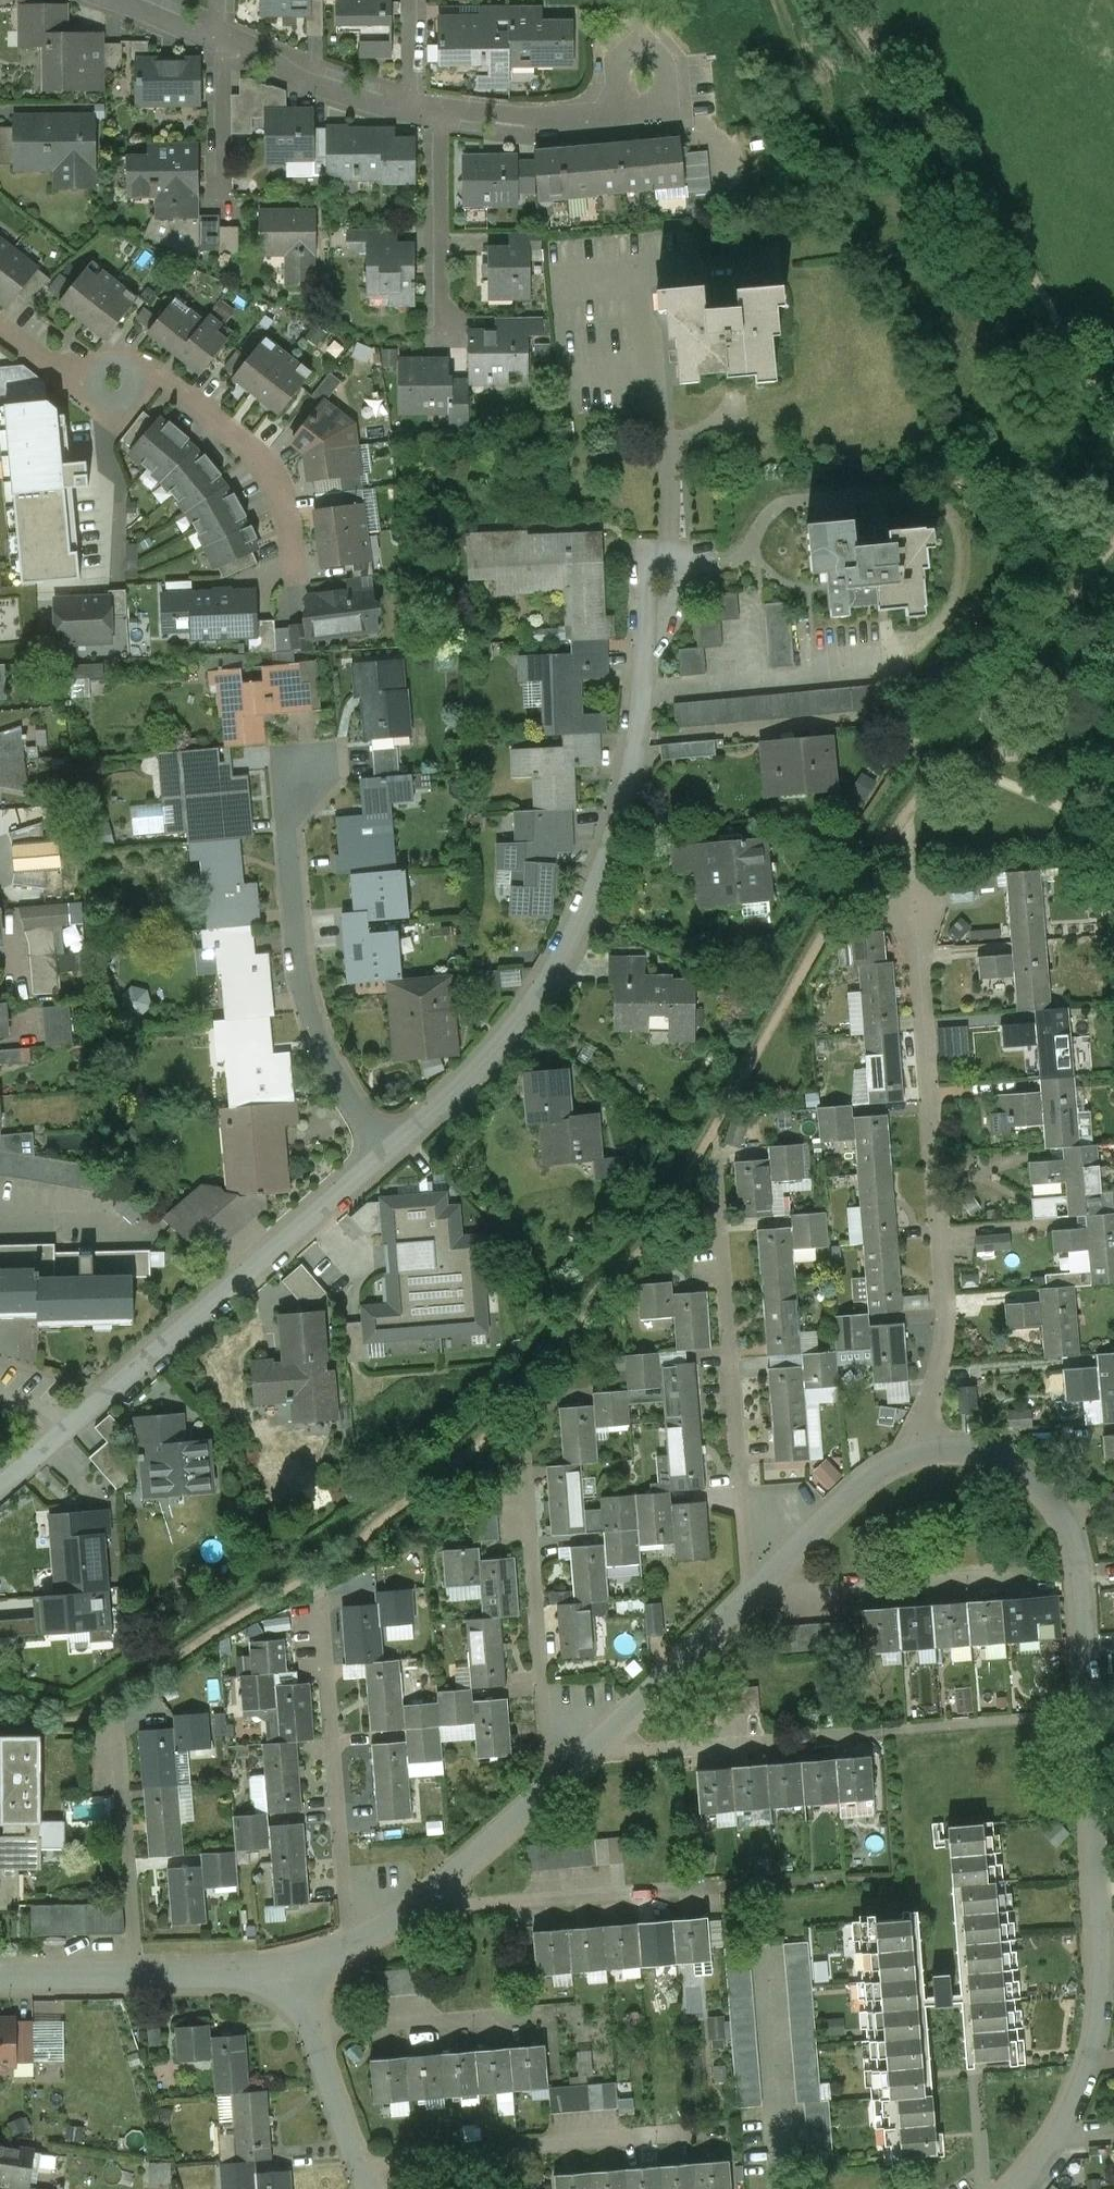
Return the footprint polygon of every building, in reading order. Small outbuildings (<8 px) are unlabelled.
[(45,6),(46,0),(27,0),(27,48),(46,47),(47,93),(106,93),(105,45),(105,35),(84,35),(84,38),(65,39),(65,30),(70,30),(69,5),(45,6)] [(263,9),(292,9),(292,3),(307,3),(307,1),(311,1),(311,0),(263,0),(263,9)] [(391,0),(336,0),(337,27),(360,27),(361,43),(392,43),(391,0)] [(324,37),(324,1),(311,1),(307,1),(307,3),(309,37),(324,37)] [(510,9),(510,7),(481,7),(481,21),(497,21),(497,22),(510,22),(510,9)] [(541,9),(510,9),(510,22),(510,25),(541,25),(541,9)] [(481,21),(441,21),(441,64),(481,64),(482,85),(510,85),(510,65),(510,35),(497,35),(497,22),(497,21),(481,21)] [(572,25),(543,25),(541,25),(510,25),(510,35),(510,65),(572,64),(572,25)] [(392,43),(361,43),(361,58),(392,57),(392,43)] [(122,71),(122,45),(105,45),(105,71),(122,71)] [(196,62),(140,63),(140,81),(138,81),(138,87),(140,87),(140,97),(162,96),(163,104),(197,104),(196,62)] [(254,82),(242,82),(242,98),(231,98),(232,134),(251,134),(251,118),(268,118),(268,116),(287,116),(286,94),(273,89),(257,89),(258,86),(254,82)] [(287,116),(268,116),(268,118),(269,160),(287,160),(315,160),(315,159),(315,130),(314,116),(287,116)] [(93,119),(17,120),(17,122),(17,129),(17,142),(17,170),(57,169),(57,188),(93,187),(93,119)] [(348,128),(328,128),(328,159),(328,173),(349,173),(348,132),(348,130),(348,128)] [(0,129),(0,142),(17,142),(17,129),(0,129)] [(328,159),(328,129),(315,130),(315,159),(328,159)] [(395,137),(369,137),(368,132),(348,132),(349,173),(354,173),(354,179),(382,179),(382,185),(415,184),(414,141),(395,141),(395,137)] [(681,139),(651,142),(655,191),(685,188),(682,154),(681,139)] [(651,142),(622,145),(626,193),(655,191),(651,142)] [(197,157),(197,144),(150,144),(150,158),(197,157)] [(593,150),(566,152),(566,150),(535,153),(539,201),(569,198),(569,200),(599,197),(599,195),(626,193),(622,145),(593,147),(593,150)] [(709,152),(682,154),(685,188),(685,189),(688,220),(714,217),(709,152)] [(150,158),(128,158),(129,199),(157,198),(157,218),(157,219),(198,219),(198,217),(197,184),(198,184),(198,173),(197,173),(197,157),(150,158)] [(328,173),(328,159),(315,159),(315,160),(315,176),(328,176),(328,173)] [(500,159),(500,162),(466,162),(466,209),(469,209),(469,205),(516,204),(516,195),(516,162),(516,159),(500,159)] [(315,160),(287,160),(287,178),(315,178),(315,176),(315,160)] [(535,194),(535,162),(516,162),(516,195),(535,194)] [(315,213),(259,214),(260,256),(290,256),(290,287),(314,287),(313,255),(316,255),(315,213)] [(220,229),(220,217),(198,217),(198,219),(198,253),(200,253),(220,252),(220,229)] [(198,219),(157,219),(157,218),(154,218),(146,237),(186,254),(200,254),(200,253),(198,253),(198,219)] [(240,257),(239,229),(220,229),(220,252),(220,258),(240,257)] [(398,246),(398,230),(348,231),(348,252),(368,252),(369,292),(391,291),(391,306),(415,306),(415,291),(417,290),(416,284),(415,285),(414,245),(398,246)] [(542,252),(541,234),(518,234),(518,248),(530,248),(530,252),(542,252)] [(13,251),(0,240),(0,268),(13,251)] [(518,248),(488,248),(489,273),(494,273),(494,292),(514,292),(514,303),(531,303),(530,252),(530,248),(518,248)] [(0,268),(0,302),(7,308),(18,295),(37,270),(13,251),(0,268)] [(89,267),(62,301),(81,316),(78,319),(79,320),(82,316),(85,319),(112,285),(89,267)] [(37,270),(18,295),(28,302),(34,295),(52,281),(37,270)] [(112,285),(85,319),(82,316),(79,320),(87,326),(89,323),(109,338),(136,303),(112,285)] [(738,310),(706,313),(703,289),(665,292),(665,293),(657,294),(659,313),(666,313),(669,341),(677,340),(680,377),(681,377),(682,386),(700,385),(699,376),(726,373),(727,379),(756,377),(757,385),(775,383),(775,375),(776,375),(773,338),(779,337),(776,308),(784,307),(783,289),(775,290),(774,289),(736,292),(738,310)] [(202,326),(173,302),(151,330),(176,351),(174,354),(182,361),(184,357),(180,354),(202,326)] [(542,319),(496,319),(496,332),(527,332),(527,338),(543,338),(542,319)] [(202,326),(180,354),(184,357),(182,361),(185,358),(204,373),(231,338),(207,320),(202,326)] [(496,332),(469,332),(469,381),(469,385),(473,385),(473,377),(489,377),(490,385),(508,384),(508,372),(525,372),(525,384),(528,384),(527,338),(527,332),(496,332)] [(263,342),(236,376),(254,391),(252,394),(256,398),(286,360),(263,342)] [(551,360),(551,344),(538,343),(538,360),(551,360)] [(286,360),(256,398),(261,401),(263,398),(282,413),(309,378),(286,360)] [(448,381),(447,363),(401,363),(402,401),(430,401),(430,411),(450,411),(450,432),(470,431),(469,385),(469,381),(448,381)] [(22,586),(80,580),(72,488),(88,487),(86,463),(71,464),(70,465),(66,415),(60,416),(59,412),(49,402),(47,402),(45,383),(24,367),(0,368),(0,407),(5,406),(22,586)] [(330,374),(312,398),(322,406),(323,407),(342,383),(330,374)] [(322,406),(295,440),(310,451),(310,454),(353,448),(350,428),(323,407),(322,406)] [(144,413),(121,442),(133,452),(157,424),(144,413)] [(133,452),(130,456),(147,470),(180,431),(170,423),(167,426),(160,420),(157,424),(133,452)] [(190,440),(180,431),(147,470),(162,483),(196,450),(188,443),(190,440)] [(373,472),(372,444),(364,444),(365,472),(373,472)] [(353,448),(310,454),(314,483),(341,480),(361,477),(361,475),(357,476),(353,448)] [(196,450),(162,483),(175,498),(214,466),(206,455),(202,458),(196,450)] [(214,466),(175,498),(187,513),(226,487),(219,479),(223,476),(214,466)] [(361,477),(341,480),(343,493),(362,491),(363,490),(361,477)] [(226,487),(187,513),(196,531),(241,506),(235,494),(231,496),(226,487)] [(362,491),(343,493),(344,507),(360,505),(360,506),(364,506),(362,491)] [(344,507),(318,510),(322,540),(368,534),(364,506),(360,506),(360,505),(344,507)] [(241,506),(196,531),(206,548),(249,528),(244,520),(248,518),(241,506)] [(889,543),(857,546),(854,521),(808,525),(813,574),(825,573),(830,611),(831,610),(832,619),(851,617),(850,608),(877,605),(878,611),(906,608),(907,616),(925,614),(924,605),(927,605),(923,568),(929,567),(927,546),(935,545),(933,528),(925,528),(925,527),(888,530),(889,543)] [(249,528),(206,548),(215,568),(218,567),(253,552),(258,550),(254,541),(258,540),(252,526),(249,528)] [(603,535),(512,538),(512,533),(469,535),(469,534),(466,534),(466,537),(484,536),(485,551),(474,551),(475,577),(497,576),(498,592),(516,591),(516,585),(572,582),(575,641),(606,640),(613,640),(612,617),(604,617),(601,562),(604,562),(603,535)] [(368,534),(322,540),(326,569),(352,566),(368,564),(368,563),(372,562),(368,534)] [(253,552),(218,567),(222,575),(222,580),(258,564),(253,552)] [(368,564),(352,566),(354,580),(374,577),(372,562),(368,563),(368,564)] [(372,590),(312,598),(308,603),(310,617),(306,622),(307,627),(308,639),(310,639),(370,631),(369,620),(374,620),(379,613),(378,606),(373,602),(372,590)] [(126,591),(109,592),(109,598),(110,598),(111,618),(127,617),(126,591)] [(255,592),(163,596),(165,632),(193,631),(193,640),(249,637),(257,637),(256,622),(255,592)] [(699,649),(680,651),(682,678),(707,676),(704,650),(724,649),(721,623),(740,622),(738,595),(713,597),(715,622),(697,624),(699,649)] [(109,598),(55,601),(57,645),(112,643),(111,618),(110,598),(109,598)] [(789,603),(765,605),(771,670),(795,668),(789,603)] [(275,621),(256,622),(257,637),(249,637),(249,654),(276,654),(275,630),(276,630),(275,621)] [(307,627),(289,629),(292,652),(293,653),(311,652),(310,639),(308,639),(307,627)] [(276,630),(275,630),(276,654),(292,652),(289,629),(276,630)] [(573,657),(520,659),(521,682),(559,681),(560,697),(545,697),(546,723),(583,721),(581,680),(608,679),(606,640),(575,641),(572,642),(573,657)] [(92,679),(107,679),(107,662),(79,663),(81,697),(93,696),(92,679)] [(403,662),(355,666),(358,698),(364,697),(367,740),(394,737),(393,727),(409,726),(406,694),(408,694),(408,691),(405,691),(403,662)] [(265,682),(243,683),(242,669),(227,670),(228,684),(219,685),(221,717),(225,717),(228,748),(265,745),(263,716),(313,713),(311,684),(301,685),(300,665),(264,667),(265,682)] [(801,693),(675,704),(677,729),(804,717),(801,693)] [(0,734),(0,762),(24,760),(22,727),(0,734)] [(564,749),(512,750),(513,776),(533,776),(535,812),(571,811),(575,811),(574,781),(569,782),(569,768),(600,768),(599,734),(563,736),(564,749)] [(833,737),(762,743),(765,774),(776,773),(777,776),(780,775),(780,779),(781,779),(782,795),(805,794),(805,793),(838,791),(838,790),(834,790),(829,738),(833,738),(833,737)] [(715,741),(680,744),(681,760),(716,756),(715,741)] [(680,744),(661,746),(662,761),(681,760),(680,744)] [(398,748),(373,750),(375,779),(400,777),(398,748)] [(245,777),(217,780),(216,768),(218,768),(217,749),(159,754),(161,774),(171,773),(174,798),(184,797),(188,844),(203,842),(237,840),(251,838),(245,777)] [(0,762),(0,788),(27,793),(24,760),(0,762)] [(375,779),(362,780),(365,817),(338,820),(340,856),(335,856),(336,876),(397,871),(392,805),(414,803),(412,776),(400,777),(375,779)] [(535,812),(516,813),(517,846),(497,847),(498,868),(514,870),(512,916),(551,917),(553,866),(550,865),(550,852),(572,851),(571,811),(535,812)] [(42,824),(9,835),(14,847),(14,860),(45,857),(42,824)] [(768,838),(742,840),(743,842),(720,844),(720,842),(666,848),(669,871),(699,868),(701,890),(737,886),(738,889),(740,889),(741,903),(770,901),(775,900),(775,898),(771,899),(765,840),(769,839),(768,838)] [(237,840),(203,842),(204,860),(201,861),(207,931),(252,927),(259,926),(256,886),(241,887),(237,840)] [(45,857),(14,860),(15,872),(13,886),(47,890),(45,857)] [(1042,871),(1007,874),(1013,943),(1047,940),(1042,871)] [(351,878),(353,915),(370,914),(370,925),(411,922),(408,874),(351,878)] [(770,901),(743,903),(744,917),(772,914),(770,901)] [(347,986),(401,983),(399,933),(371,935),(370,925),(370,914),(353,915),(344,916),(347,986)] [(54,922),(25,932),(29,944),(31,957),(57,955),(54,922)] [(207,931),(202,931),(204,948),(216,947),(219,975),(223,975),(227,1021),(269,1017),(273,1016),(269,956),(252,957),(251,941),(253,941),(252,927),(207,931)] [(884,932),(850,934),(851,945),(841,946),(842,967),(859,966),(887,963),(884,932)] [(1047,940),(1013,943),(1014,954),(979,957),(981,980),(1016,977),(1018,1012),(1036,1011),(1053,1010),(1047,940)] [(57,955),(31,957),(33,996),(59,994),(57,955)] [(670,984),(670,988),(661,988),(661,985),(645,985),(645,960),(610,960),(610,986),(615,986),(615,1027),(649,1027),(649,1022),(667,1022),(667,1026),(671,1026),(671,1039),(696,1039),(695,984),(670,984)] [(887,963),(859,966),(864,1035),(899,1033),(894,963),(887,963)] [(449,976),(405,980),(409,1032),(397,1033),(398,1057),(452,1053),(449,1016),(452,1016),(449,976)] [(146,993),(134,989),(125,998),(128,1011),(139,1015),(150,1006),(146,993)] [(69,1007),(43,1008),(46,1048),(72,1045),(69,1007)] [(1053,1010),(1036,1011),(1037,1023),(1003,1026),(1005,1048),(1039,1045),(1041,1080),(1076,1077),(1070,1008),(1053,1010)] [(227,1021),(215,1022),(217,1047),(226,1047),(232,1109),(235,1109),(293,1103),(289,1053),(272,1055),(269,1017),(227,1021)] [(899,1033),(864,1035),(870,1105),(904,1102),(899,1033)] [(0,1051),(0,1065),(22,1064),(21,1050),(0,1051)] [(568,1071),(528,1075),(533,1125),(543,1124),(545,1158),(577,1157),(578,1163),(603,1161),(602,1160),(599,1116),(572,1119),(568,1071)] [(1076,1077),(1041,1080),(1042,1092),(1008,1095),(1009,1117),(1044,1115),(1045,1125),(1047,1149),(1064,1148),(1081,1146),(1076,1077)] [(1008,1095),(997,1095),(999,1113),(992,1114),(993,1129),(1045,1125),(1044,1115),(1009,1117),(1008,1095)] [(293,1103),(235,1109),(236,1124),(225,1125),(229,1163),(241,1162),(244,1190),(231,1201),(221,1191),(204,1188),(193,1198),(200,1206),(174,1229),(205,1257),(266,1204),(265,1194),(288,1192),(284,1147),(271,1148),(270,1127),(298,1124),(296,1103),(293,1103)] [(853,1106),(818,1109),(821,1144),(856,1141),(858,1175),(894,1173),(889,1115),(854,1118),(853,1106)] [(749,1115),(733,1116),(726,1145),(741,1149),(749,1119),(749,1115)] [(0,1136),(0,1147),(1,1152),(35,1157),(30,1134),(0,1136)] [(770,1161),(735,1163),(740,1220),(774,1217),(772,1182),(806,1179),(803,1145),(769,1148),(770,1161)] [(1081,1146),(1064,1148),(1065,1160),(1029,1163),(1031,1185),(1065,1183),(1067,1197),(1067,1204),(1068,1217),(1086,1216),(1106,1214),(1100,1145),(1081,1146)] [(0,1151),(0,1177),(43,1184),(48,1159),(35,1157),(1,1152),(0,1151)] [(624,1158),(602,1160),(603,1161),(611,1160),(613,1178),(626,1177),(624,1158)] [(106,1168),(48,1159),(43,1184),(106,1195),(107,1195),(120,1181),(106,1168)] [(894,1173),(858,1175),(864,1245),(899,1242),(894,1173)] [(120,1181),(107,1195),(106,1195),(105,1196),(116,1206),(130,1190),(120,1181)] [(149,1207),(130,1190),(116,1206),(113,1209),(133,1225),(149,1207)] [(460,1239),(458,1208),(446,1209),(445,1196),(383,1200),(383,1202),(385,1233),(386,1245),(385,1245),(387,1274),(388,1274),(391,1307),(364,1309),(365,1323),(367,1340),(368,1340),(487,1332),(480,1238),(460,1239)] [(1067,1204),(1067,1197),(1032,1199),(1034,1220),(1058,1218),(1057,1205),(1067,1204)] [(364,1234),(385,1233),(383,1202),(367,1203),(350,1218),(364,1234)] [(793,1229),(758,1232),(762,1288),(798,1285),(795,1250),(829,1248),(826,1213),(792,1216),(793,1229)] [(1086,1216),(1087,1228),(1053,1231),(1055,1253),(1091,1250),(1093,1285),(1113,1284),(1113,1213),(1106,1214),(1086,1216)] [(1014,1250),(1013,1237),(979,1239),(980,1252),(1014,1250)] [(899,1242),(864,1245),(870,1314),(905,1312),(899,1242)] [(55,1245),(0,1246),(0,1319),(39,1318),(38,1279),(56,1279),(56,1253),(55,1245)] [(151,1251),(56,1253),(56,1279),(38,1279),(39,1318),(39,1327),(134,1324),(133,1279),(151,1278),(151,1251)] [(305,1262),(284,1280),(306,1305),(327,1288),(305,1262)] [(709,1293),(672,1296),(671,1283),(637,1286),(640,1321),(674,1318),(677,1352),(713,1349),(709,1293)] [(798,1285),(762,1288),(768,1357),(803,1355),(798,1285)] [(1076,1287),(1042,1290),(1043,1302),(1007,1305),(1008,1328),(1045,1325),(1047,1359),(1082,1356),(1076,1287)] [(323,1312),(281,1315),(284,1364),(273,1365),(273,1361),(251,1363),(254,1404),(256,1404),(256,1403),(286,1400),(286,1402),(293,1401),(293,1399),(302,1399),(304,1422),(333,1420),(334,1422),(336,1421),(332,1372),(321,1373),(321,1361),(326,1361),(323,1312)] [(905,1325),(871,1328),(870,1314),(834,1317),(837,1352),(872,1349),(875,1384),(910,1381),(905,1325)] [(367,1340),(365,1323),(345,1324),(349,1363),(370,1361),(368,1340),(367,1340)] [(804,1368),(769,1371),(773,1427),(808,1424),(805,1390),(840,1387),(837,1352),(803,1355),(804,1368)] [(696,1363),(661,1366),(660,1354),(626,1357),(628,1391),(663,1388),(665,1423),(701,1420),(696,1363)] [(1099,1355),(1100,1368),(1065,1370),(1067,1392),(1101,1390),(1104,1424),(1113,1423),(1113,1354),(1099,1355)] [(977,1387),(959,1388),(962,1414),(979,1413),(977,1387)] [(1067,1392),(1066,1393),(1066,1397),(1073,1403),(1085,1402),(1086,1425),(1104,1424),(1101,1390),(1067,1392)] [(595,1407),(560,1410),(564,1466),(582,1465),(599,1463),(597,1428),(631,1426),(628,1391),(594,1394),(595,1407)] [(182,1413),(137,1417),(140,1454),(138,1455),(139,1461),(144,1460),(146,1478),(179,1475),(181,1496),(215,1493),(215,1491),(211,1492),(207,1441),(211,1441),(211,1439),(185,1442),(182,1413)] [(108,1443),(90,1458),(119,1492),(134,1490),(130,1461),(122,1462),(116,1422),(111,1416),(96,1429),(108,1443)] [(701,1420),(665,1423),(671,1492),(707,1490),(701,1420)] [(808,1424),(773,1427),(776,1463),(811,1461),(808,1424)] [(1104,1436),(1106,1458),(1113,1458),(1113,1436),(1104,1436)] [(831,1488),(845,1476),(830,1458),(816,1470),(831,1488)] [(585,1513),(582,1465),(564,1466),(547,1468),(552,1537),(587,1534),(585,1513)] [(671,1492),(636,1495),(639,1530),(640,1546),(675,1543),(676,1562),(712,1559),(708,1502),(672,1505),(671,1492)] [(636,1495),(614,1497),(615,1511),(585,1513),(587,1534),(604,1533),(639,1530),(636,1495)] [(110,1510),(50,1514),(55,1573),(73,1572),(75,1593),(109,1591),(109,1588),(106,1588),(102,1536),(112,1535),(110,1510)] [(498,1516),(472,1518),(474,1544),(500,1542),(498,1516)] [(605,1545),(570,1548),(575,1604),(575,1605),(605,1602),(610,1602),(607,1567),(642,1564),(640,1546),(639,1530),(604,1533),(605,1545)] [(514,1559),(479,1562),(479,1550),(444,1553),(447,1587),(482,1584),(484,1619),(502,1617),(519,1616),(514,1559)] [(113,1635),(109,1591),(75,1593),(34,1597),(35,1618),(35,1620),(43,1619),(44,1635),(90,1631),(91,1636),(113,1635)] [(412,1591),(378,1593),(379,1607),(344,1610),(349,1664),(366,1663),(383,1661),(381,1628),(414,1625),(412,1591)] [(1058,1596),(1036,1598),(1039,1641),(1061,1640),(1058,1596)] [(1020,1602),(1002,1603),(1005,1639),(1005,1644),(1024,1642),(1023,1638),(1037,1637),(1037,1642),(1039,1641),(1036,1598),(1020,1599),(1020,1602)] [(984,1604),(967,1606),(970,1642),(970,1647),(989,1645),(989,1641),(1005,1639),(1002,1603),(1002,1601),(984,1602),(984,1604)] [(605,1602),(575,1605),(575,1604),(568,1605),(569,1612),(558,1613),(562,1660),(597,1657),(594,1617),(606,1616),(605,1602)] [(661,1603),(645,1605),(647,1638),(664,1636),(661,1603)] [(950,1607),(932,1608),(935,1644),(936,1649),(956,1648),(955,1643),(970,1642),(967,1606),(967,1603),(950,1605),(950,1607)] [(932,1606),(915,1608),(915,1610),(897,1611),(900,1647),(900,1652),(919,1650),(919,1646),(935,1644),(932,1608),(932,1606)] [(897,1609),(881,1610),(881,1612),(865,1614),(865,1611),(863,1611),(866,1654),(886,1653),(885,1648),(900,1647),(897,1611),(897,1609)] [(484,1619),(467,1620),(472,1689),(507,1687),(502,1617),(484,1619)] [(44,1635),(43,1619),(35,1620),(35,1618),(0,1621),(0,1638),(44,1635)] [(846,1622),(833,1623),(835,1649),(848,1648),(846,1622)] [(833,1623),(819,1624),(821,1650),(835,1649),(833,1623)] [(819,1624),(806,1625),(808,1651),(821,1650),(819,1624)] [(806,1625),(792,1626),(794,1652),(808,1651),(806,1625)] [(792,1626),(779,1628),(781,1653),(794,1652),(792,1626)] [(286,1640),(251,1643),(252,1656),(238,1658),(240,1677),(241,1677),(275,1674),(288,1673),(286,1640)] [(383,1661),(366,1663),(371,1733),(406,1730),(404,1706),(401,1660),(383,1661)] [(275,1674),(241,1677),(244,1712),(278,1709),(281,1743),(298,1742),(315,1740),(311,1684),(276,1687),(275,1674)] [(759,1687),(746,1688),(748,1714),(761,1713),(759,1687)] [(975,1711),(972,1687),(958,1688),(961,1712),(975,1711)] [(746,1688),(732,1689),(734,1715),(748,1714),(746,1688)] [(508,1700),(473,1703),(472,1689),(438,1692),(439,1703),(441,1727),(475,1724),(478,1760),(513,1757),(508,1700)] [(732,1689),(719,1690),(721,1716),(734,1715),(732,1689)] [(439,1703),(404,1706),(406,1730),(441,1727),(439,1703)] [(219,1733),(229,1733),(228,1712),(218,1713),(219,1733)] [(175,1731),(141,1734),(145,1790),(179,1787),(177,1751),(211,1749),(208,1715),(174,1718),(175,1731)] [(407,1743),(373,1746),(377,1802),(412,1799),(409,1765),(443,1763),(441,1727),(406,1730),(407,1743)] [(40,1738),(1,1739),(2,1824),(41,1824),(40,1738)] [(281,1743),(263,1745),(265,1776),(268,1802),(302,1799),(298,1742),(281,1743)] [(871,1758),(853,1760),(853,1763),(837,1764),(839,1799),(840,1804),(860,1802),(859,1797),(874,1796),(871,1758)] [(836,1761),(818,1763),(819,1766),(802,1767),(805,1802),(805,1807),(824,1806),(824,1801),(839,1799),(837,1764),(836,1761)] [(783,1769),(767,1770),(770,1805),(770,1810),(790,1808),(789,1803),(805,1802),(802,1767),(802,1764),(783,1766),(783,1769)] [(766,1766),(748,1768),(749,1771),(732,1773),(735,1808),(735,1812),(754,1811),(754,1806),(770,1805),(767,1770),(766,1766)] [(715,1774),(697,1775),(701,1815),(720,1814),(720,1809),(735,1808),(732,1773),(732,1769),(715,1771),(715,1774)] [(265,1776),(253,1777),(251,1780),(252,1800),(255,1802),(255,1803),(268,1802),(265,1776)] [(179,1787),(145,1790),(151,1858),(185,1855),(179,1787)] [(302,1799),(268,1802),(268,1814),(303,1812),(302,1799)] [(412,1799),(377,1802),(379,1822),(413,1819),(412,1799)] [(304,1824),(269,1827),(268,1814),(234,1817),(237,1852),(271,1849),(274,1883),(309,1881),(304,1824)] [(995,1883),(990,1825),(955,1828),(960,1888),(968,1887),(982,2062),(1017,2059),(1003,1883),(995,1883)] [(0,1840),(0,1908),(17,1908),(16,1863),(39,1863),(39,1839),(0,1840)] [(608,1839),(595,1840),(597,1866),(610,1865),(608,1839)] [(595,1840),(581,1841),(583,1867),(597,1866),(595,1840)] [(581,1841),(568,1842),(570,1869),(583,1867),(581,1841)] [(568,1842),(555,1844),(557,1870),(570,1869),(568,1842)] [(557,1870),(555,1844),(542,1845),(544,1871),(557,1870)] [(542,1845),(528,1846),(530,1872),(544,1871),(542,1845)] [(203,1867),(169,1870),(173,1926),(207,1924),(204,1889),(239,1886),(237,1852),(202,1854),(203,1867)] [(309,1881),(274,1883),(275,1906),(285,1906),(286,1911),(301,1910),(301,1904),(310,1904),(309,1881)] [(86,1907),(31,1907),(32,1937),(87,1936),(86,1907)] [(691,1921),(691,1925),(674,1927),(676,1960),(677,1965),(696,1964),(695,1958),(711,1957),(709,1920),(691,1921)] [(896,1920),(861,1923),(875,2099),(883,2098),(887,2157),(922,2154),(918,2094),(910,2095),(896,1920)] [(656,1924),(656,1928),(639,1930),(641,1963),(642,1968),(661,1967),(660,1961),(676,1960),(674,1927),(673,1922),(656,1924)] [(620,1931),(604,1933),(606,1965),(607,1972),(625,1970),(625,1964),(641,1963),(639,1930),(638,1925),(619,1927),(620,1931)] [(586,1930),(586,1933),(569,1935),(572,1969),(572,1974),(591,1973),(591,1967),(606,1965),(604,1933),(603,1928),(586,1930)] [(552,1936),(534,1938),(537,1977),(557,1976),(556,1970),(572,1969),(569,1935),(569,1931),(552,1932),(552,1936)] [(808,1943),(785,1944),(797,2103),(806,2102),(810,2163),(834,2162),(829,2100),(821,2101),(808,1943)] [(750,1947),(726,1949),(738,2107),(762,2106),(750,1947)] [(417,1969),(404,1970),(406,1996),(419,1995),(417,1969)] [(404,1970),(392,1971),(394,1998),(406,1996),(404,1970)] [(392,1971),(378,1972),(380,1999),(394,1998),(392,1971)] [(936,1994),(926,1995),(926,2005),(957,2003),(955,1974),(935,1974),(936,1994)] [(0,2021),(0,2069),(6,2069),(11,2064),(15,2064),(15,2062),(15,2023),(15,2021),(0,2021)] [(34,2022),(15,2023),(15,2062),(34,2062),(34,2022)] [(210,2026),(175,2028),(178,2063),(212,2061),(215,2095),(233,2094),(250,2092),(246,2035),(211,2038),(210,2026)] [(545,2046),(510,2049),(514,2092),(548,2088),(545,2046)] [(510,2049),(476,2052),(479,2095),(514,2092),(510,2049)] [(595,2049),(579,2051),(582,2083),(597,2081),(595,2049)] [(476,2052),(441,2055),(445,2097),(479,2095),(476,2052)] [(441,2055),(407,2058),(410,2101),(445,2097),(441,2055)] [(407,2058),(372,2061),(375,2104),(410,2101),(407,2058)] [(616,2083),(602,2084),(604,2110),(618,2109),(616,2083)] [(602,2084),(590,2085),(592,2111),(604,2110),(602,2084)] [(590,2085),(576,2086),(578,2112),(592,2111),(590,2085)] [(576,2086),(563,2087),(565,2114),(578,2112),(576,2086)] [(563,2087),(548,2088),(550,2115),(565,2114),(563,2087)] [(250,2092),(233,2094),(235,2126),(237,2157),(238,2163),(255,2162),(272,2160),(267,2091),(250,2092)] [(22,2121),(10,2126),(15,2138),(27,2133),(22,2121)] [(235,2126),(222,2127),(225,2158),(237,2157),(235,2126)] [(0,2136),(0,2146),(11,2148),(13,2137),(0,2136)] [(31,2183),(33,2170),(38,2171),(41,2153),(11,2148),(0,2146),(0,2178),(31,2183)] [(695,2164),(697,2188),(732,2188),(730,2161),(695,2164)] [(220,2164),(222,2188),(291,2188),(290,2172),(256,2175),(255,2162),(238,2163),(220,2164)] [(660,2167),(662,2188),(697,2188),(695,2164),(660,2167)] [(170,2166),(150,2166),(150,2184),(170,2184),(170,2166)] [(625,2170),(626,2188),(662,2188),(660,2167),(625,2170)] [(591,2173),(592,2188),(626,2188),(625,2170),(591,2173)] [(556,2175),(557,2188),(592,2188),(591,2173),(556,2175)]
